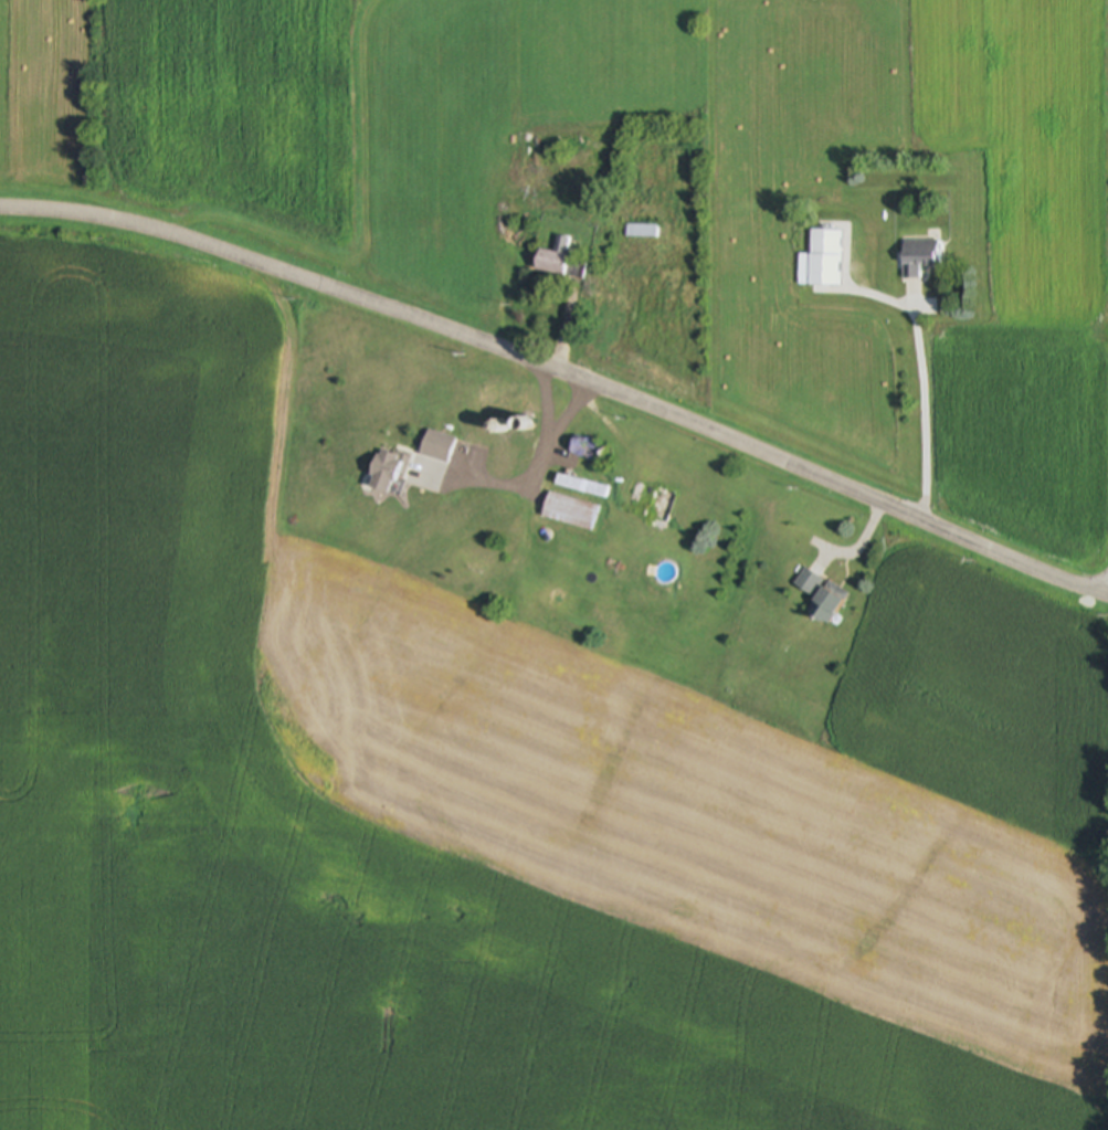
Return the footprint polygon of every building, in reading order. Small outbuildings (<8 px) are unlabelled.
[(655,239),(655,227),(626,227),(626,239),(655,239)] [(840,287),(841,231),(811,231),(811,256),(799,256),(798,287),(840,287)] [(940,267),(940,241),(902,241),(902,281),(920,281),(920,267),(940,267)] [(535,272),(566,279),(571,257),(539,251),(535,272)] [(419,456),(447,465),(456,440),(427,431),(419,456)] [(603,465),(609,446),(574,435),(568,453),(603,465)] [(388,496),(402,459),(380,451),(366,487),(388,496)] [(555,487),(607,499),(609,488),(558,475),(555,487)] [(541,518),(592,533),(599,508),(549,493),(541,518)] [(829,627),(848,593),(805,569),(795,587),(817,600),(808,616),(829,627)]
